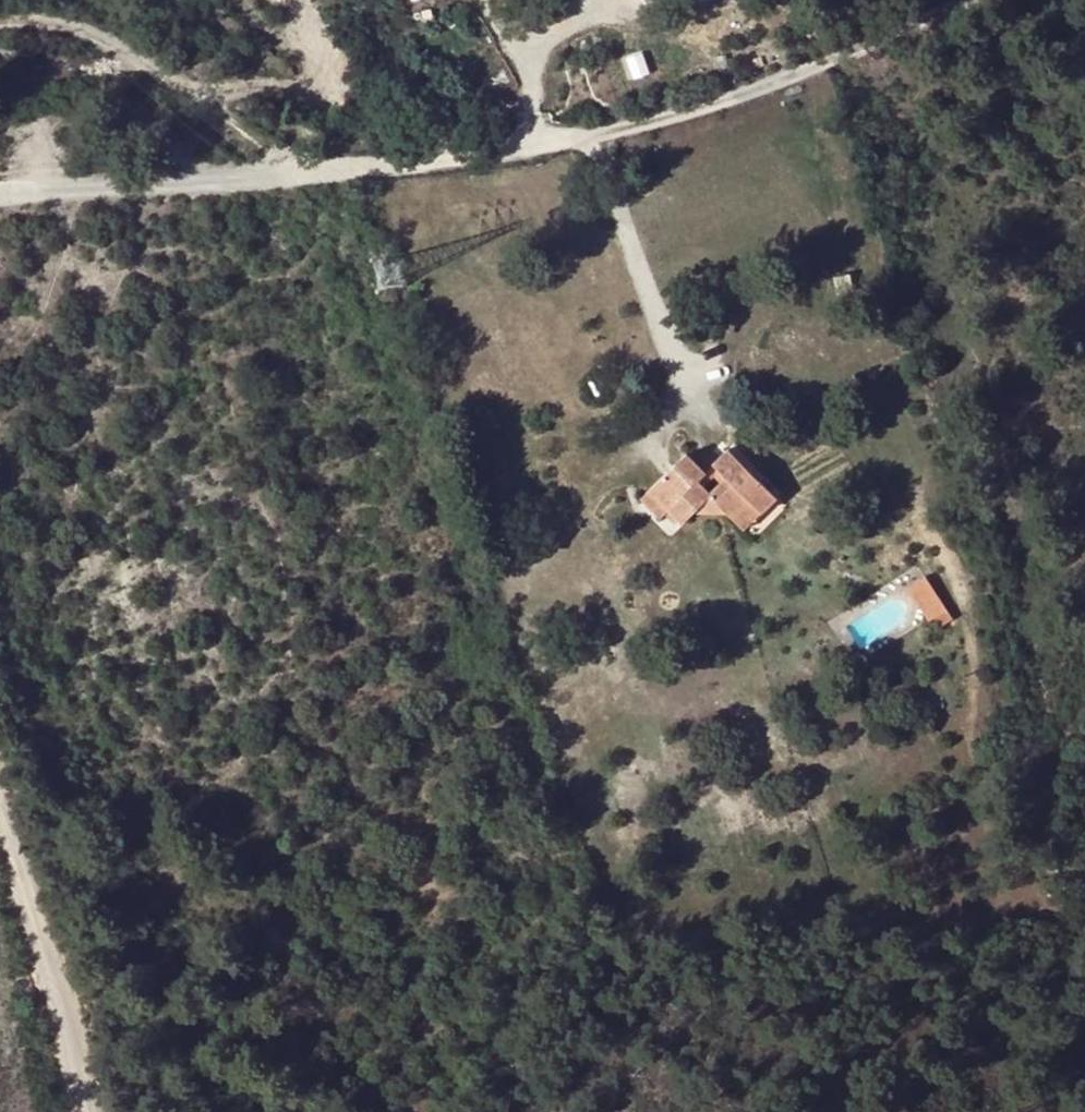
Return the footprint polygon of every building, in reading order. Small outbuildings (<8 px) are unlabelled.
[(762,510),(774,498),(729,452),(717,462),(732,477),(724,485),(712,496),(702,486),(698,481),(705,474),(686,455),(651,490),(670,509),(683,522),(694,513),(727,513),(730,515),(748,497),(762,510)] [(732,477),(717,462),(705,474),(698,481),(702,486),(714,475),(724,485),(732,477)] [(670,509),(651,490),(642,499),(661,518),(670,509)] [(748,497),(730,515),(744,528),(762,510),(748,497)] [(926,611),(940,602),(925,577),(909,587),(926,611)] [(936,616),(942,627),(952,620),(940,602),(926,611),(931,619),(936,616)]
